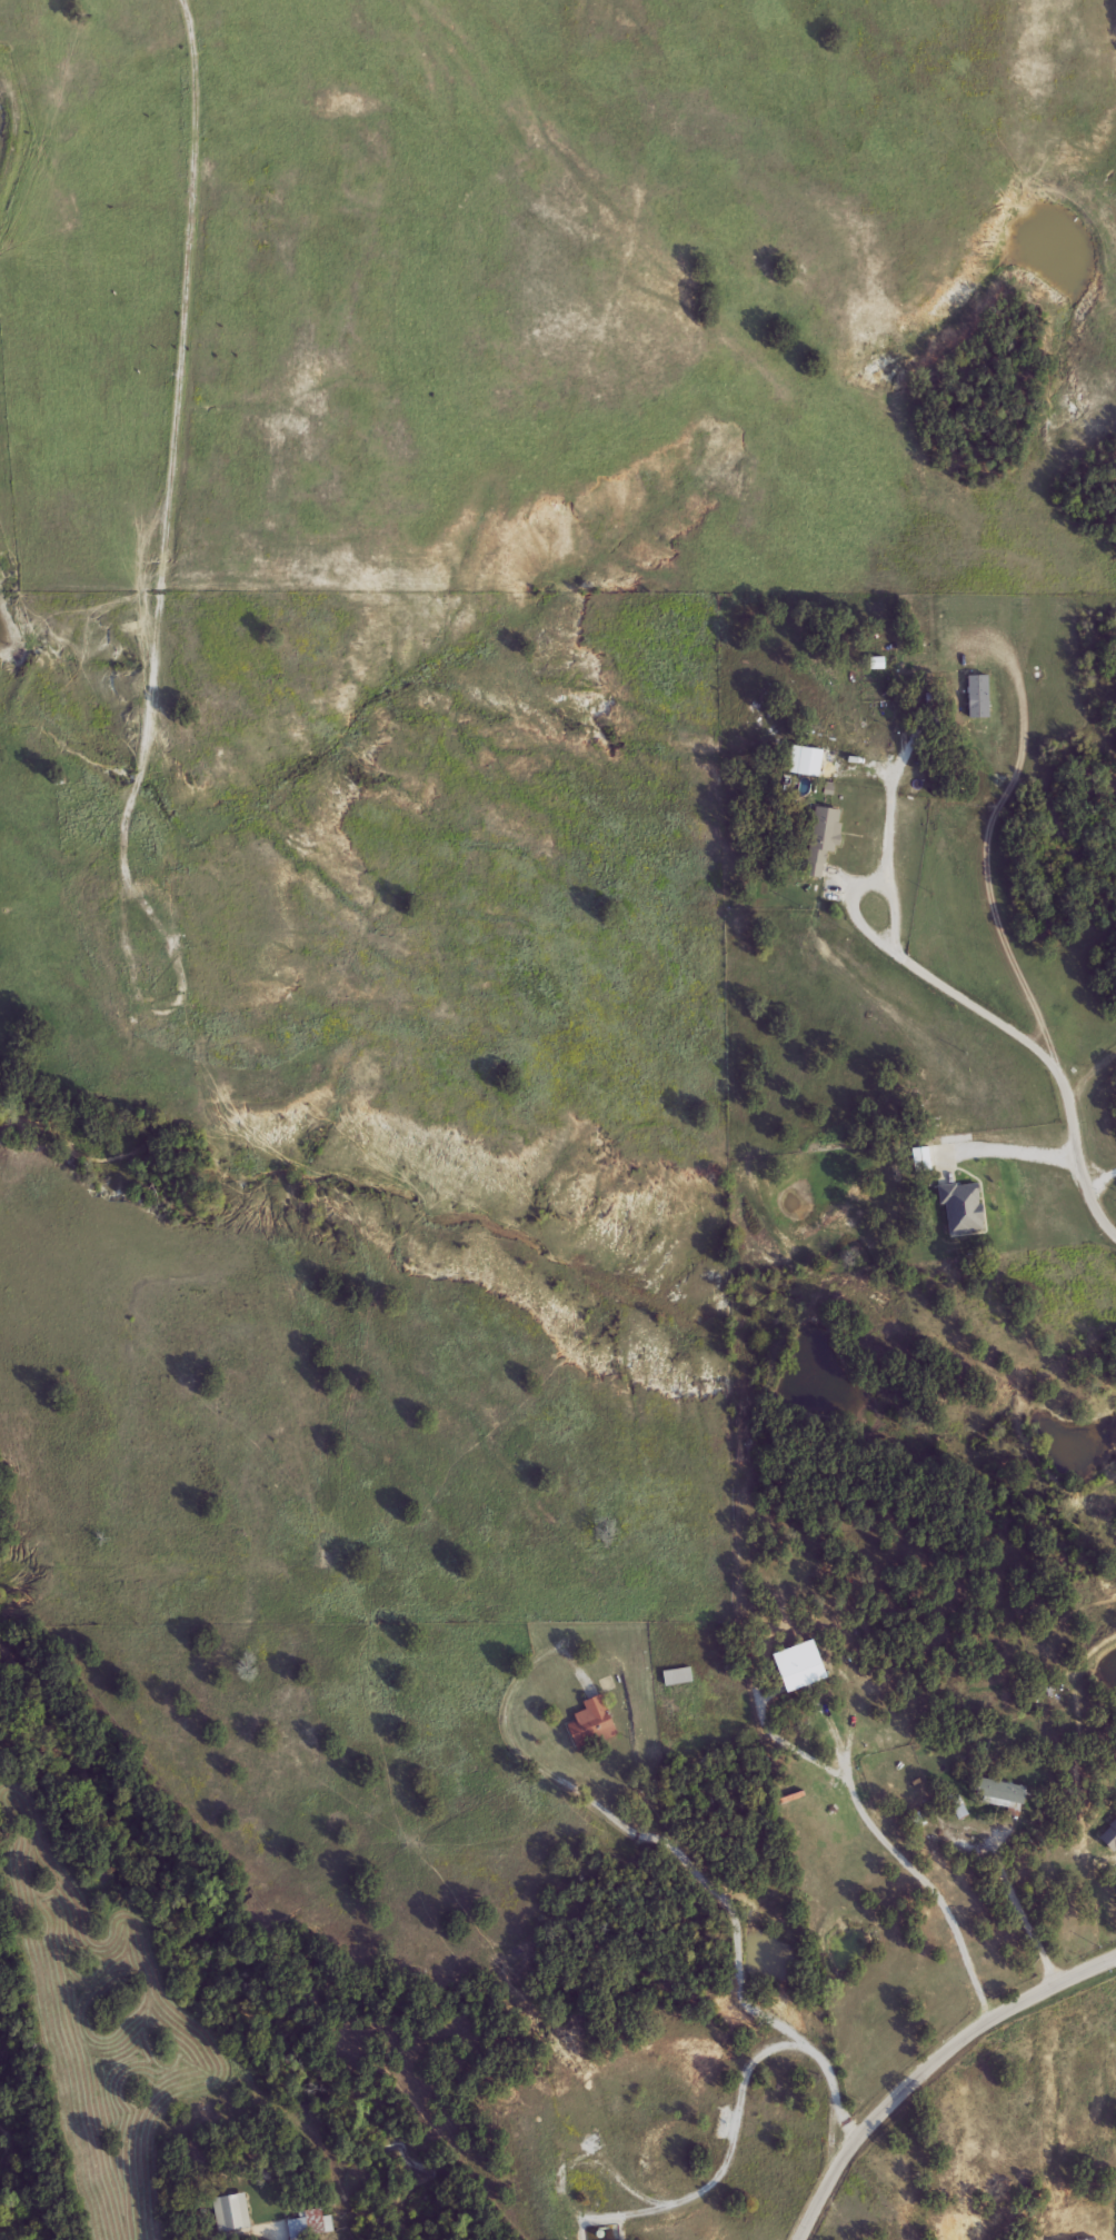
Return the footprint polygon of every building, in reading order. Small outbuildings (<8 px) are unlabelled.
[(824,750),(818,777),(788,771),(793,745),(824,750)] [(841,808),(839,850),(825,849),(824,876),(809,875),(813,807),(841,808)] [(913,1147),(930,1147),(930,1173),(913,1173),(913,1147)] [(946,1206),(939,1206),(938,1186),(978,1183),(982,1233),(948,1235),(946,1206)] [(689,1669),(691,1683),(664,1685),(662,1671),(689,1669)] [(574,1714),(585,1711),(581,1702),(601,1695),(617,1736),(578,1751),(567,1724),(576,1721),(574,1714)] [(1022,1811),(974,1803),(978,1779),(1025,1786),(1022,1811)] [(250,2227),(218,2232),(211,2199),(243,2192),(250,2227)] [(308,2234),(308,2239),(290,2239),(288,2220),(306,2218),(305,2211),(321,2209),(322,2217),(331,2216),(332,2232),(308,2234)]
